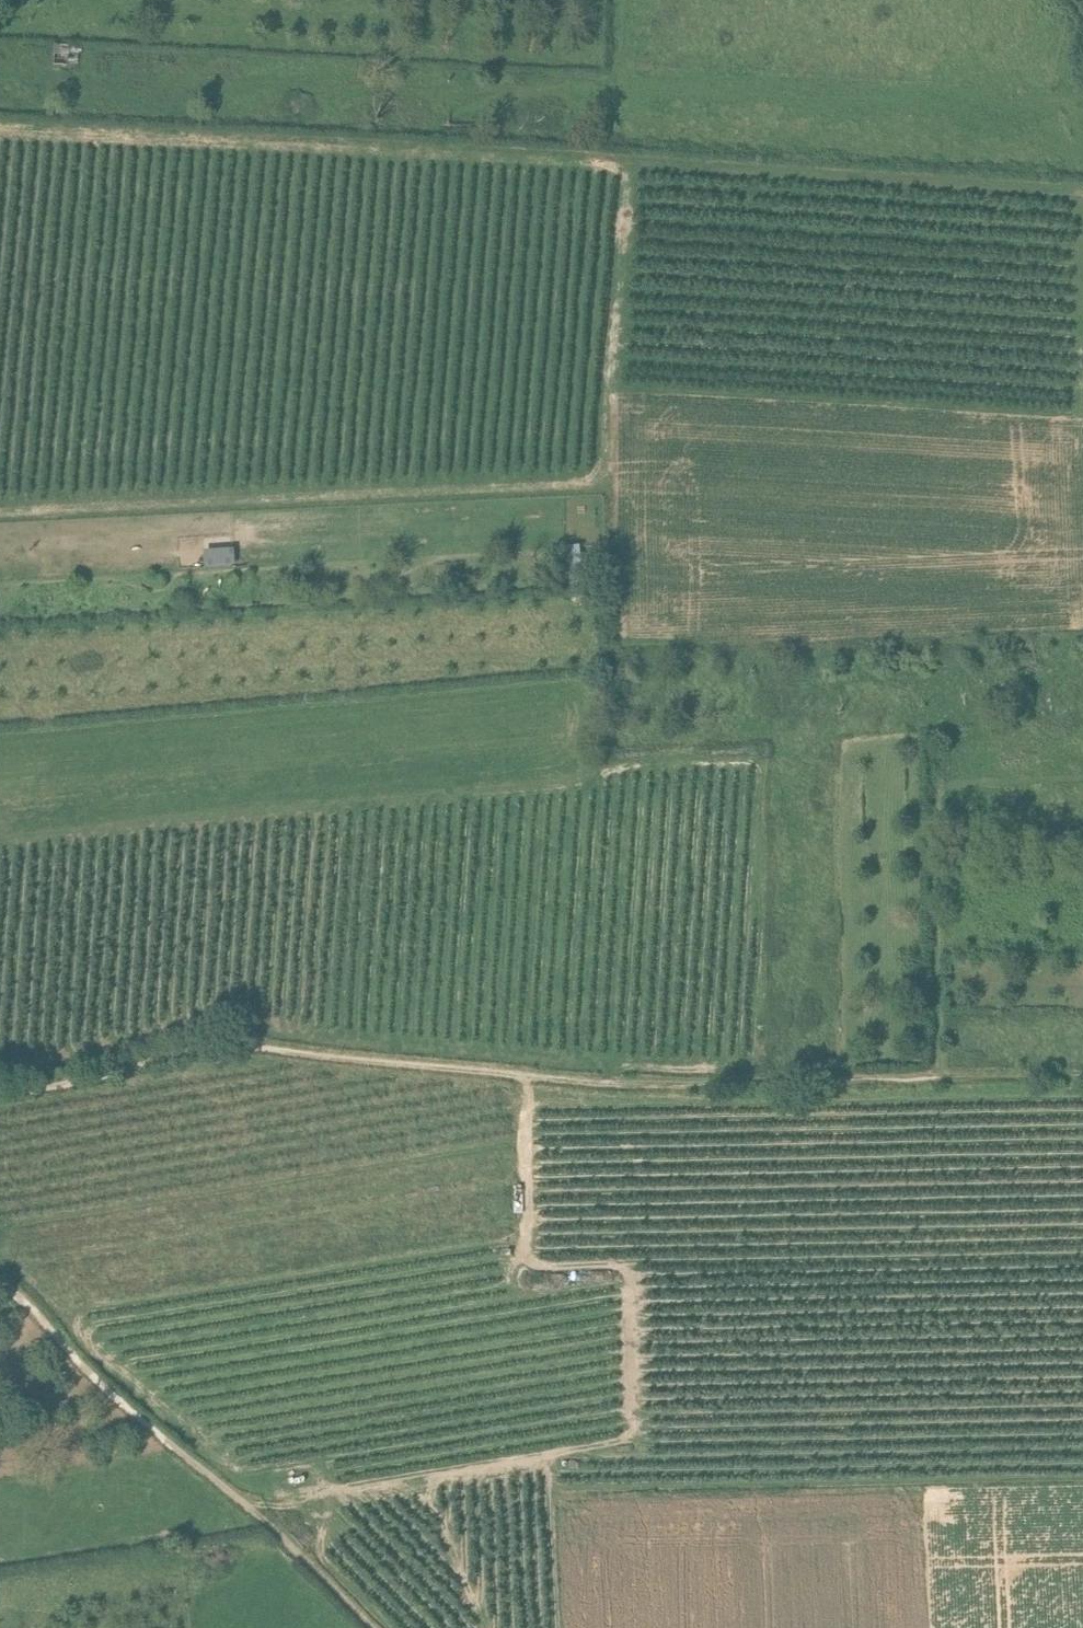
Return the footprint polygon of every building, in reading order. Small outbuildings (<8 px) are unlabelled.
[(207,567),(236,564),(234,548),(205,551),(207,567)]
